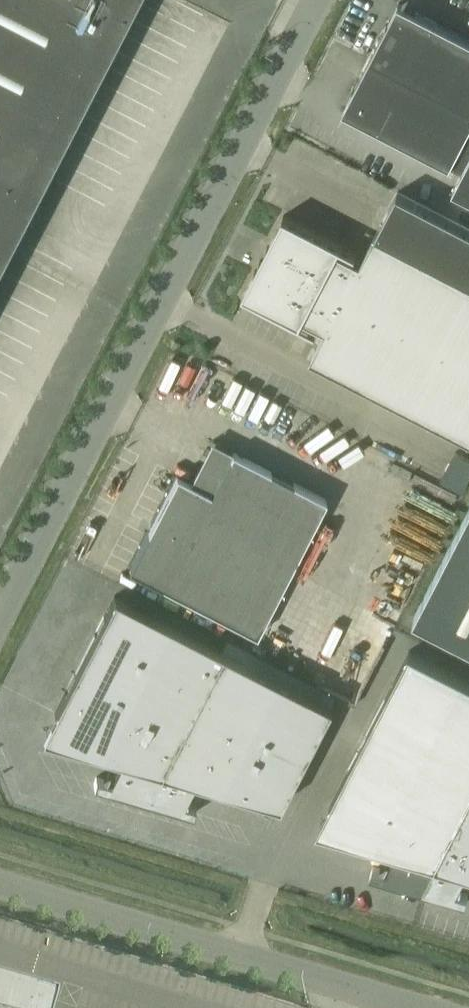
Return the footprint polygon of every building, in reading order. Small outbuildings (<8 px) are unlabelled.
[(129,0),(0,0),(0,251),(129,0)] [(371,56),(468,107),(468,39),(399,3),(371,56)] [(371,56),(343,110),(450,165),(451,163),(463,169),(454,188),(468,196),(468,107),(371,56)] [(397,191),(361,262),(338,250),(340,246),(356,254),(357,253),(284,215),(243,294),(316,332),(317,330),(301,322),(303,318),(326,330),(311,358),(468,440),(468,228),(397,191)] [(17,459),(46,348),(45,347),(50,329),(30,324),(25,342),(18,340),(14,354),(0,350),(0,454),(17,459)] [(326,499),(232,450),(211,492),(177,474),(128,568),(256,634),(326,499)] [(414,616),(468,644),(468,510),(414,616)] [(106,787),(145,799),(222,650),(114,595),(54,711),(126,749),(106,787)] [(222,650),(145,799),(181,809),(203,765),(268,798),(267,801),(279,804),(329,705),(222,650)] [(468,800),(468,680),(410,650),(330,805),(402,842),(384,878),(423,890),(468,800)] [(423,890),(454,899),(468,869),(468,800),(423,890)] [(48,998),(0,983),(0,1007),(45,1007),(48,998)]
